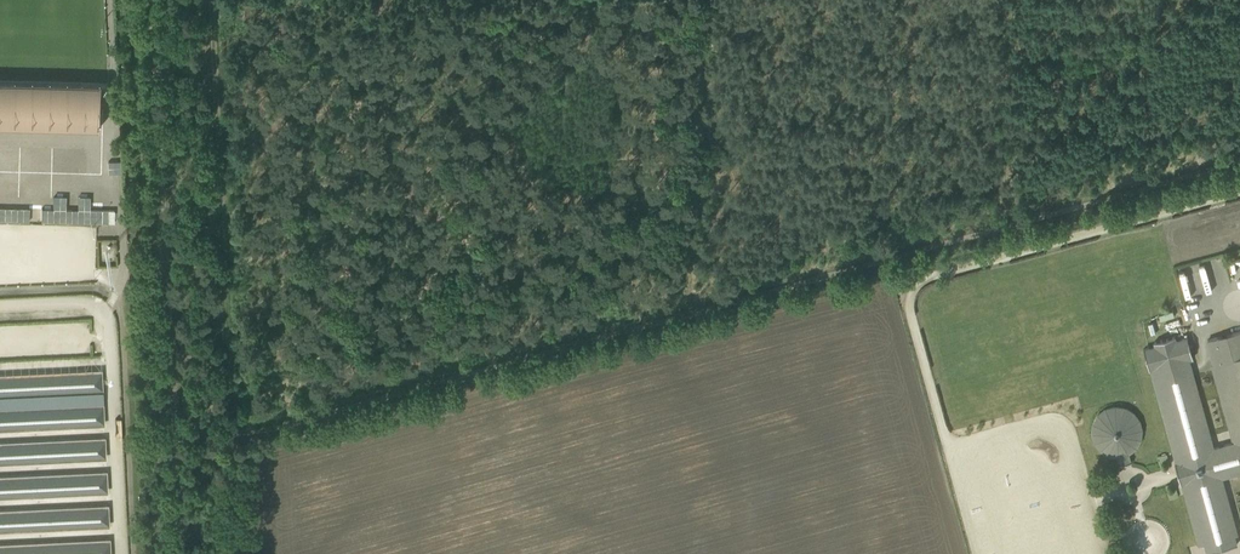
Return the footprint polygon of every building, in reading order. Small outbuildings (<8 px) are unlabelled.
[(54,112),(60,112),(60,118),(61,118),(61,116),(65,116),(65,123),(62,123),(62,125),(101,126),(102,83),(0,81),(0,123),(51,124),(51,123),(48,123),(49,116),(53,116),(53,118),(54,118),(54,112)] [(17,181),(16,176),(22,175),(21,168),(23,168),(21,158),(20,158),(19,146),(0,149),(0,183),(17,181)] [(116,209),(117,165),(104,165),(103,208),(116,209)] [(0,207),(0,221),(103,222),(103,208),(0,207)] [(62,294),(62,230),(0,229),(0,293),(62,294)] [(94,321),(0,326),(0,352),(96,347),(94,321)] [(1143,349),(1149,370),(1156,368),(1181,461),(1175,463),(1181,484),(1187,482),(1207,552),(1237,544),(1219,478),(1239,472),(1239,331),(1208,339),(1236,441),(1211,448),(1188,368),(1191,367),(1189,359),(1193,358),(1187,337),(1176,340),(1175,336),(1154,342),(1155,346),(1143,349)] [(0,377),(0,394),(102,389),(101,371),(97,371),(97,372),(0,377)] [(0,411),(0,428),(104,423),(103,405),(99,405),(99,406),(0,411)] [(1109,408),(1106,409),(1102,411),(1099,414),(1097,416),(1095,420),(1093,424),(1092,429),(1092,433),(1093,437),(1094,441),(1097,445),(1099,448),(1103,451),(1106,453),(1111,455),(1115,456),(1118,456),(1121,464),(1120,464),(1120,465),(1132,462),(1131,461),(1130,461),(1128,453),(1131,451),(1133,449),(1136,447),(1138,444),(1139,441),(1140,438),(1141,435),(1141,432),(1141,428),(1141,425),(1140,422),(1138,419),(1137,416),(1134,414),(1130,410),(1125,408),(1122,407),(1119,406),(1116,406),(1112,407),(1109,408)] [(0,445),(0,462),(105,457),(104,439),(101,439),(101,440),(0,445)] [(0,479),(0,496),(107,491),(106,473),(102,473),(102,474),(0,479)] [(0,512),(0,530),(109,524),(108,506),(104,507),(104,508),(0,512)] [(0,546),(0,553),(110,553),(109,540),(105,540),(105,541),(0,546)]
